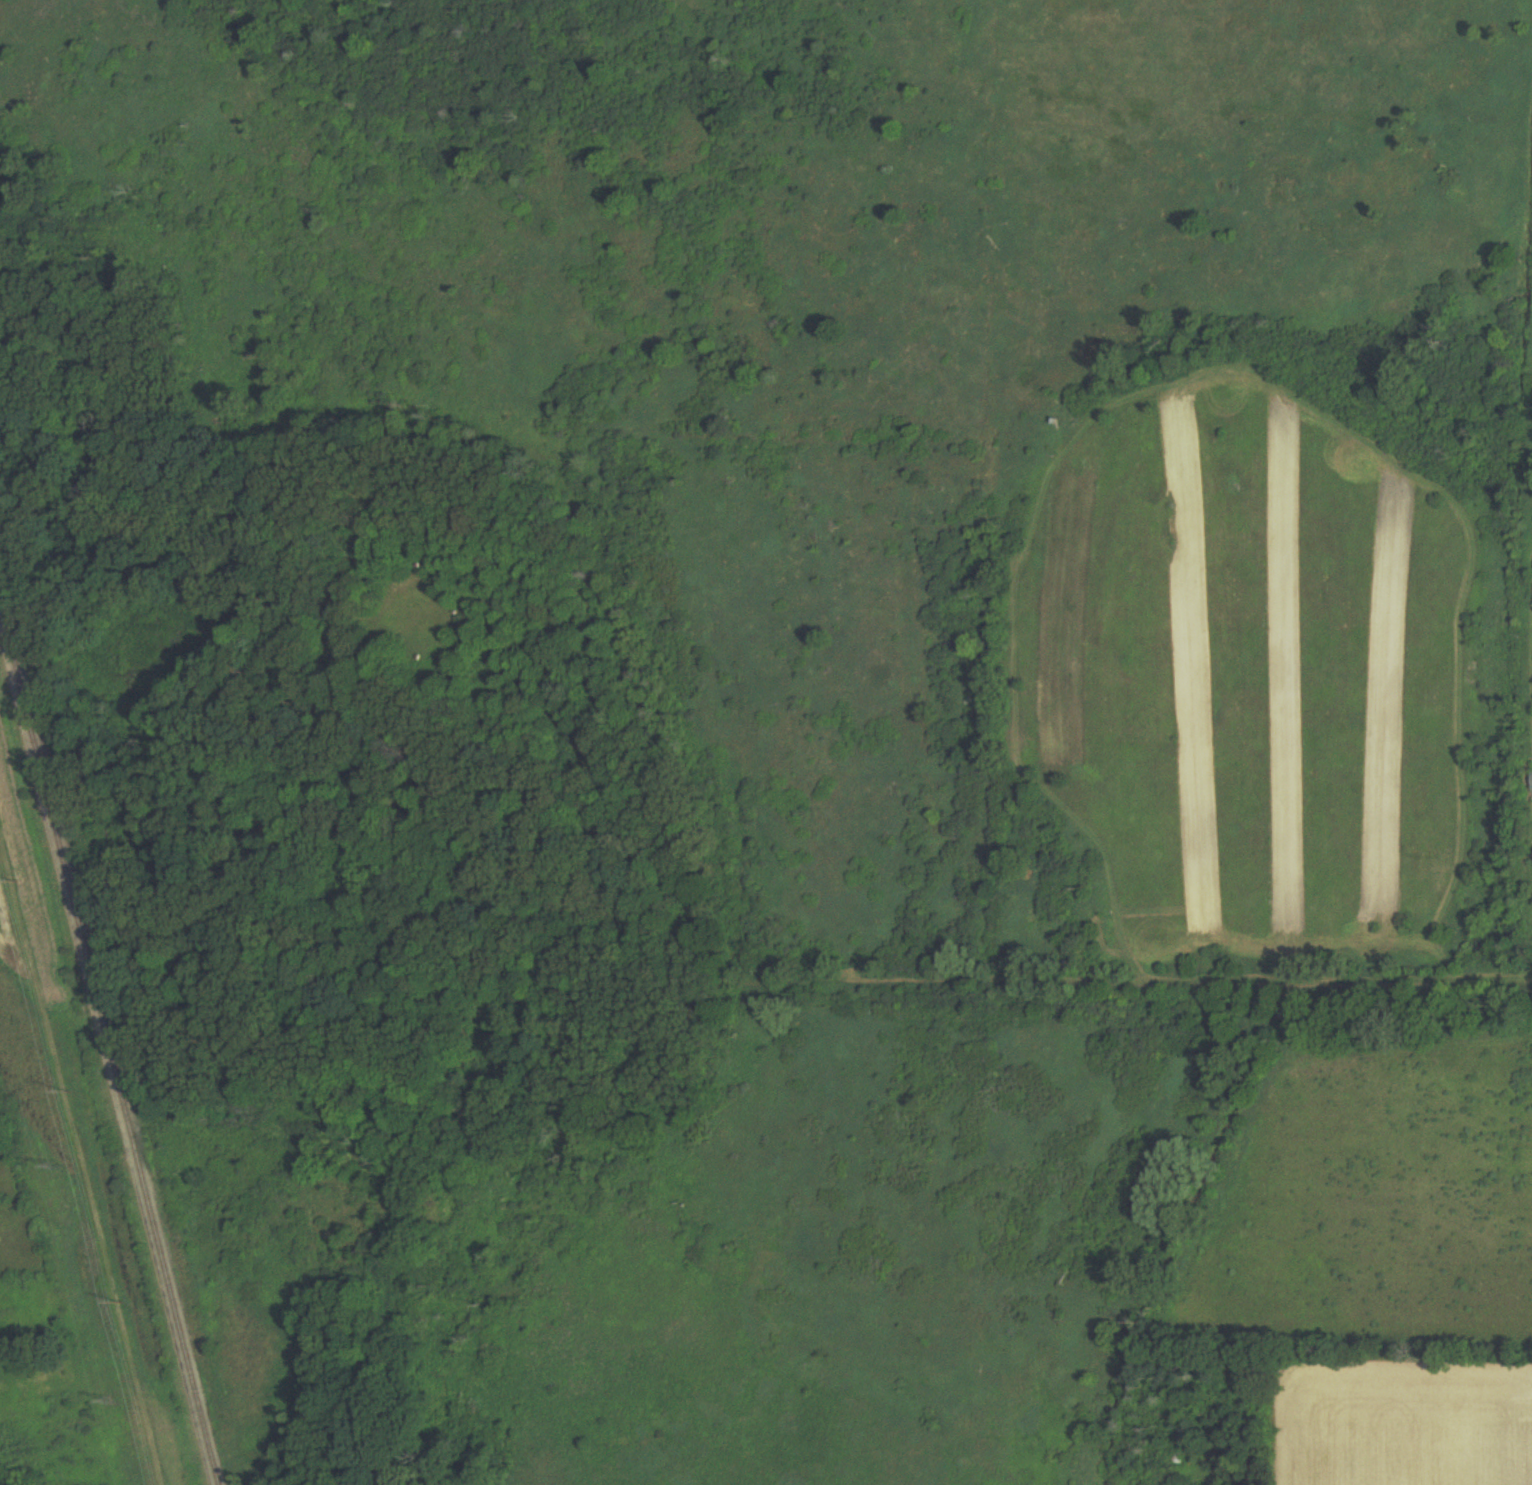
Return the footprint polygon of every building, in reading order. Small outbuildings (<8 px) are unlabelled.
[(1176,1463),(1183,1463),(1183,1455),(1175,1456),(1176,1463)]
